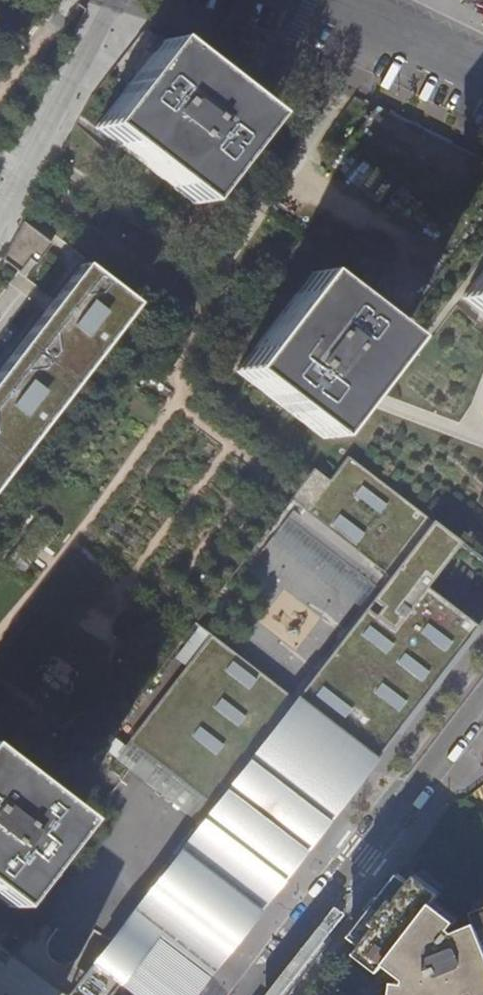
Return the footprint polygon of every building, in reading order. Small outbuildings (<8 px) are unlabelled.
[(232,105),(174,61),(178,56),(158,40),(92,126),(112,142),(115,138),(173,184),(171,187),(191,203),(256,117),(236,101),(232,105)] [(236,101),(178,56),(174,61),(232,105),(236,101)] [(173,184),(115,138),(112,142),(171,187),(173,184)] [(330,168),(378,202),(393,181),(345,147),(330,168)] [(127,305),(77,266),(0,365),(0,469),(127,305)] [(461,298),(481,314),(482,311),(482,270),(461,298)] [(382,362),(399,341),(309,272),(293,293),(296,295),(252,353),(248,350),(233,370),(320,437),(336,417),(332,413),(377,358),(382,362)] [(252,353),(296,295),(293,293),(248,350),(252,353)] [(336,417),(382,362),(377,358),(332,413),(336,417)] [(153,936),(205,976),(210,969),(444,665),(474,627),(423,588),(458,543),(345,458),(327,482),(311,469),(256,541),(264,548),(270,540),(284,521),(375,591),(361,610),(292,699),(211,636),(201,649),(202,650),(193,663),(192,661),(191,662),(116,760),(129,770),(134,764),(127,759),(135,748),(209,806),(62,994),(107,994),(153,936)] [(284,521),(270,540),(361,610),(375,591),(284,521)] [(0,767),(0,774),(45,808),(48,804),(0,767)] [(48,804),(45,808),(0,774),(0,904),(3,906),(69,820),(48,804)] [(465,989),(472,987),(475,994),(482,994),(482,913),(475,916),(479,927),(453,938),(450,930),(454,925),(430,906),(437,898),(412,879),(406,887),(394,878),(354,930),(366,939),(360,947),(385,965),(391,957),(414,974),(413,982),(402,981),(400,994),(464,994),(465,989)]
